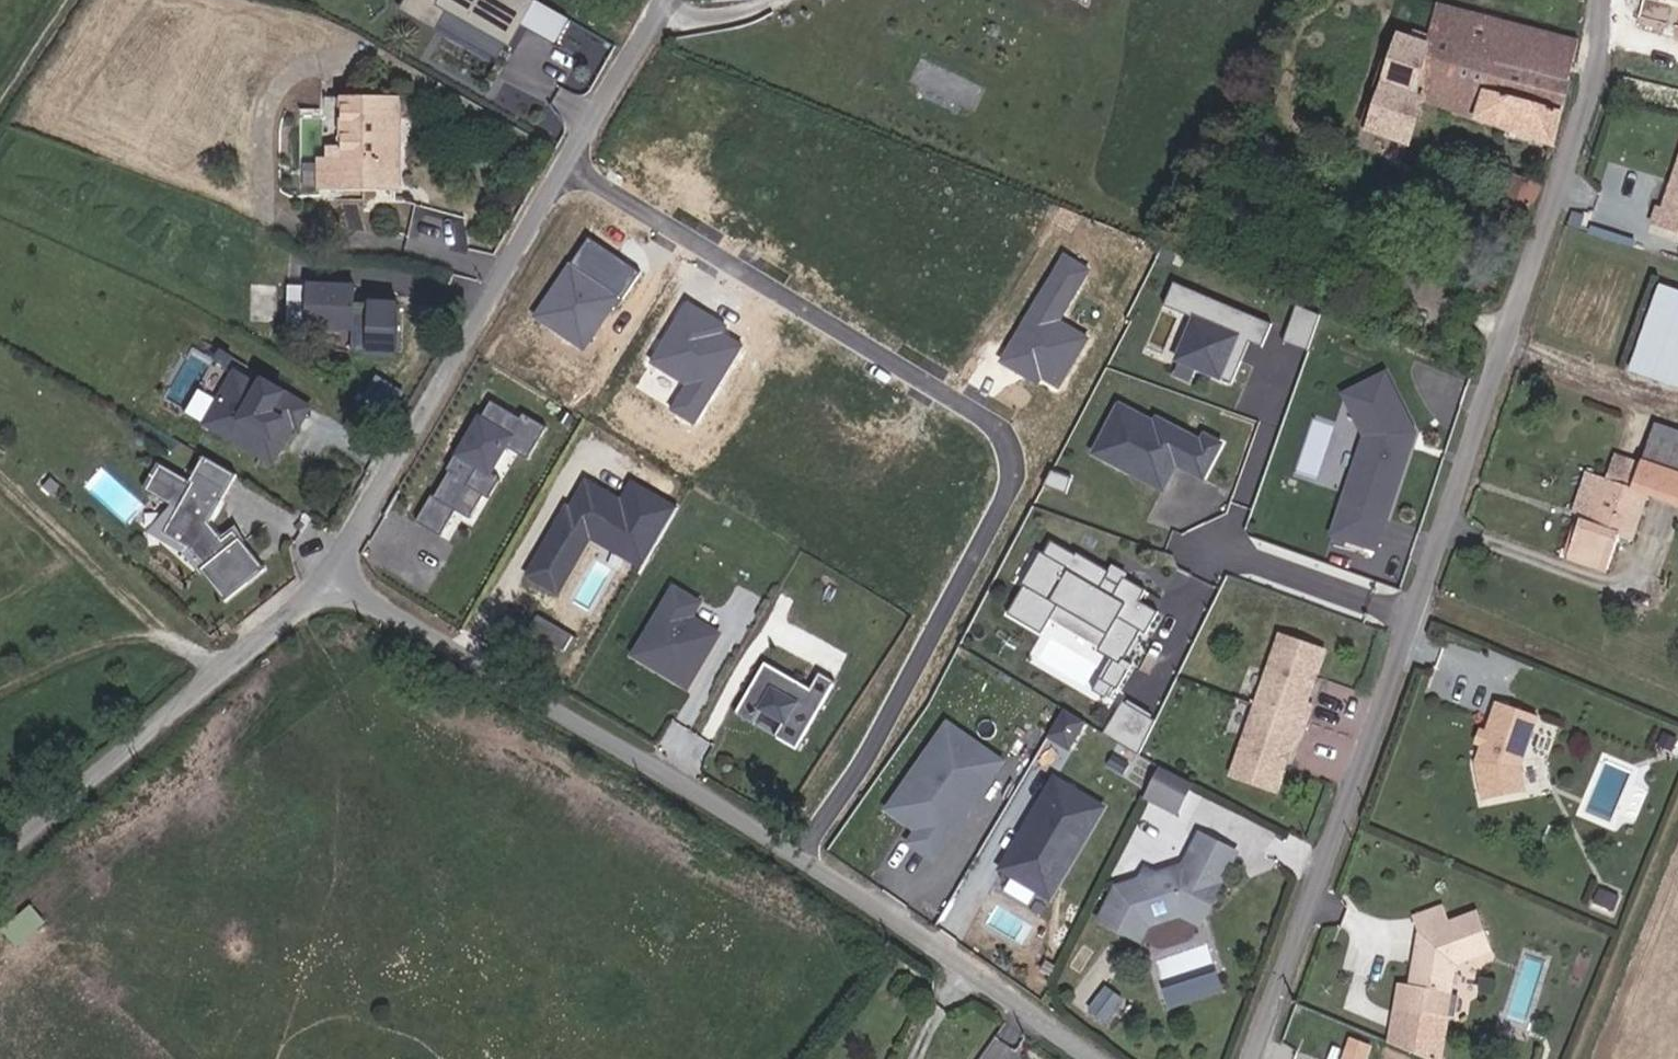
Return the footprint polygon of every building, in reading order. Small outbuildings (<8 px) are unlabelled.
[(522,0),(408,0),(402,10),(428,26),(440,7),(502,44),(513,26),(527,3),(522,0)] [(550,49),(564,25),(527,3),(513,26),(550,49)] [(1584,38),(1444,3),(1435,47),(1405,37),(1377,140),(1413,159),(1435,104),(1563,147),(1584,38)] [(502,44),(440,7),(428,26),(490,64),(502,44)] [(397,185),(400,102),(325,101),(322,184),(397,185)] [(1673,135),(1651,209),(1646,207),(1641,225),(1677,236),(1677,136),(1673,135)] [(1513,198),(1536,208),(1545,184),(1523,175),(1513,198)] [(614,302),(631,275),(577,243),(528,325),(578,354),(610,300),(614,302)] [(1058,252),(1046,272),(993,362),(1011,372),(1015,366),(1036,378),(1053,388),(1082,340),(1050,321),(1081,266),(1058,252)] [(1228,359),(1237,339),(1255,348),(1266,325),(1169,280),(1158,303),(1187,316),(1168,358),(1223,384),(1234,361),(1228,359)] [(1668,286),(1638,371),(1677,385),(1677,290),(1668,286)] [(342,295),(282,293),(280,333),(300,334),(347,335),(346,360),(391,361),(393,312),(349,311),(342,311),(342,295)] [(688,425),(734,347),(712,334),(697,325),(701,318),(677,304),(642,364),(680,386),(665,411),(688,425)] [(1318,319),(1294,308),(1280,345),(1305,354),(1318,319)] [(712,334),(716,327),(701,318),(697,325),(712,334)] [(346,360),(347,335),(300,334),(300,346),(330,347),(329,359),(346,360)] [(1036,378),(1015,366),(1011,372),(1032,385),(1036,378)] [(252,395),(228,380),(197,432),(264,471),(286,434),(264,421),(276,400),(256,388),(252,395)] [(1375,559),(1413,442),(1383,384),(1343,404),(1365,446),(1332,545),(1375,559)] [(302,416),(276,400),(264,421),(286,434),(290,436),(302,416)] [(473,496),(485,476),(501,450),(521,462),(540,430),(517,416),(514,420),(485,403),(475,420),(473,419),(441,472),(443,473),(428,498),(425,496),(409,523),(434,538),(449,512),(463,521),(477,498),(473,496)] [(1195,480),(1213,445),(1196,437),(1193,443),(1149,420),(1146,425),(1111,407),(1085,456),(1122,475),(1128,462),(1161,479),(1170,462),(1180,467),(1178,471),(1195,480)] [(1662,422),(1648,463),(1621,454),(1613,479),(1589,470),(1575,510),(1585,513),(1571,556),(1615,571),(1628,534),(1639,538),(1653,497),(1677,505),(1677,428),(1662,422)] [(1161,479),(1128,462),(1122,475),(1155,492),(1161,479)] [(199,531),(227,483),(194,464),(180,489),(151,472),(136,498),(146,505),(167,517),(154,540),(178,554),(193,574),(189,577),(213,609),(254,578),(223,539),(212,548),(199,531)] [(1063,481),(1043,474),(1035,489),(1058,497),(1063,481)] [(481,501),(493,481),(485,476),(473,496),(477,498),(481,501)] [(616,547),(631,522),(612,510),(615,506),(578,484),(562,511),(556,521),(551,518),(517,577),(544,593),(577,537),(597,549),(603,539),(616,547)] [(154,540),(167,517),(146,505),(126,528),(183,581),(189,577),(193,574),(178,554),(154,540)] [(634,517),(615,506),(612,510),(631,522),(634,517)] [(556,521),(562,511),(557,508),(551,518),(556,521)] [(616,547),(603,539),(597,549),(611,557),(616,547)] [(1134,607),(1140,596),(1118,583),(1113,592),(1101,585),(1104,578),(1071,558),(1070,561),(1046,547),(1038,560),(1035,558),(1016,590),(1018,592),(1002,620),(1036,640),(1044,625),(1053,611),(1102,639),(1093,654),(1092,656),(1107,665),(1115,670),(1118,666),(1135,637),(1139,640),(1152,618),(1134,607)] [(680,689),(711,636),(683,619),(692,605),(666,590),(645,625),(650,628),(640,644),(644,661),(664,673),(661,678),(680,689)] [(1102,639),(1053,611),(1044,625),(1093,654),(1102,639)] [(644,661),(640,644),(650,628),(645,625),(626,657),(661,678),(664,673),(644,661)] [(1288,634),(1234,776),(1280,793),(1334,652),(1288,634)] [(1111,695),(1125,671),(1118,666),(1115,670),(1107,665),(1096,685),(1107,692),(1106,693),(1111,695)] [(785,755),(823,687),(807,678),(793,702),(783,697),(788,689),(752,669),(723,721),(742,731),(751,715),(772,726),(763,743),(785,755)] [(1099,704),(1106,693),(1107,692),(1096,685),(1093,684),(1085,696),(1099,704)] [(1482,764),(1488,801),(1529,794),(1525,769),(1543,718),(1505,704),(1482,764)] [(1133,762),(1150,728),(1117,708),(1098,740),(1133,762)] [(1063,754),(1078,729),(1059,717),(1043,743),(1063,754)] [(942,796),(971,753),(936,729),(878,814),(897,827),(905,815),(916,823),(899,848),(923,864),(961,808),(942,796)] [(961,808),(990,766),(971,753),(942,796),(961,808)] [(1166,767),(1154,793),(1183,808),(1195,782),(1166,767)] [(1045,906),(1098,815),(1050,787),(997,877),(1045,906)] [(1243,852),(1207,834),(1199,848),(1235,867),(1243,852)] [(1107,921),(1147,941),(1155,925),(1187,914),(1196,897),(1215,907),(1235,867),(1199,848),(1191,866),(1123,888),(1107,921)] [(1215,907),(1196,897),(1187,914),(1206,924),(1215,907)] [(1457,922),(1451,908),(1420,919),(1427,935),(1418,990),(1409,988),(1398,1034),(1445,1051),(1452,996),(1456,970),(1464,968),(1502,955),(1485,913),(1457,922)] [(1456,970),(1452,996),(1460,998),(1464,968),(1456,970)] [(1165,985),(1171,1006),(1227,990),(1220,969),(1165,985)] [(1345,1058),(1362,1058),(1368,1042),(1352,1037),(1345,1058)]
